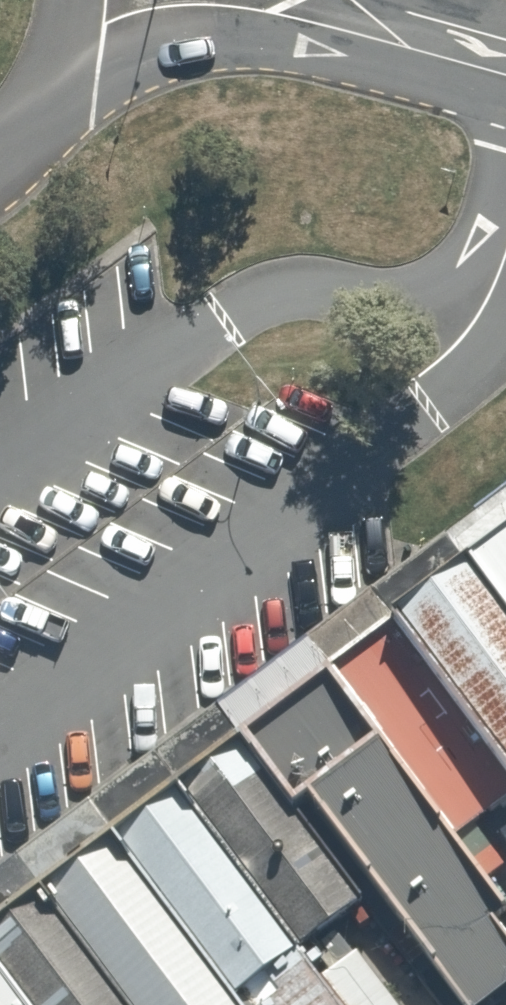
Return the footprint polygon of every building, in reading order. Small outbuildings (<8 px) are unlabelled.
[(465,556),(505,611),(505,525),(465,556)] [(465,556),(388,615),(505,771),(505,611),(465,556)] [(388,615),(321,665),(451,835),(505,794),(505,771),(388,615)] [(321,665),(237,729),(291,802),(306,791),(465,1004),(476,1004),(505,983),(505,935),(489,913),(501,903),(451,835),(321,665)] [(291,802),(237,729),(171,780),(296,945),(363,894),(291,802)] [(171,780),(109,828),(240,1004),(340,1004),(296,945),(171,780)] [(109,828),(40,881),(132,1004),(240,1004),(109,828)] [(40,881),(0,909),(0,965),(29,1004),(132,1004),(40,881)] [(0,965),(0,1004),(29,1004),(0,965)]
